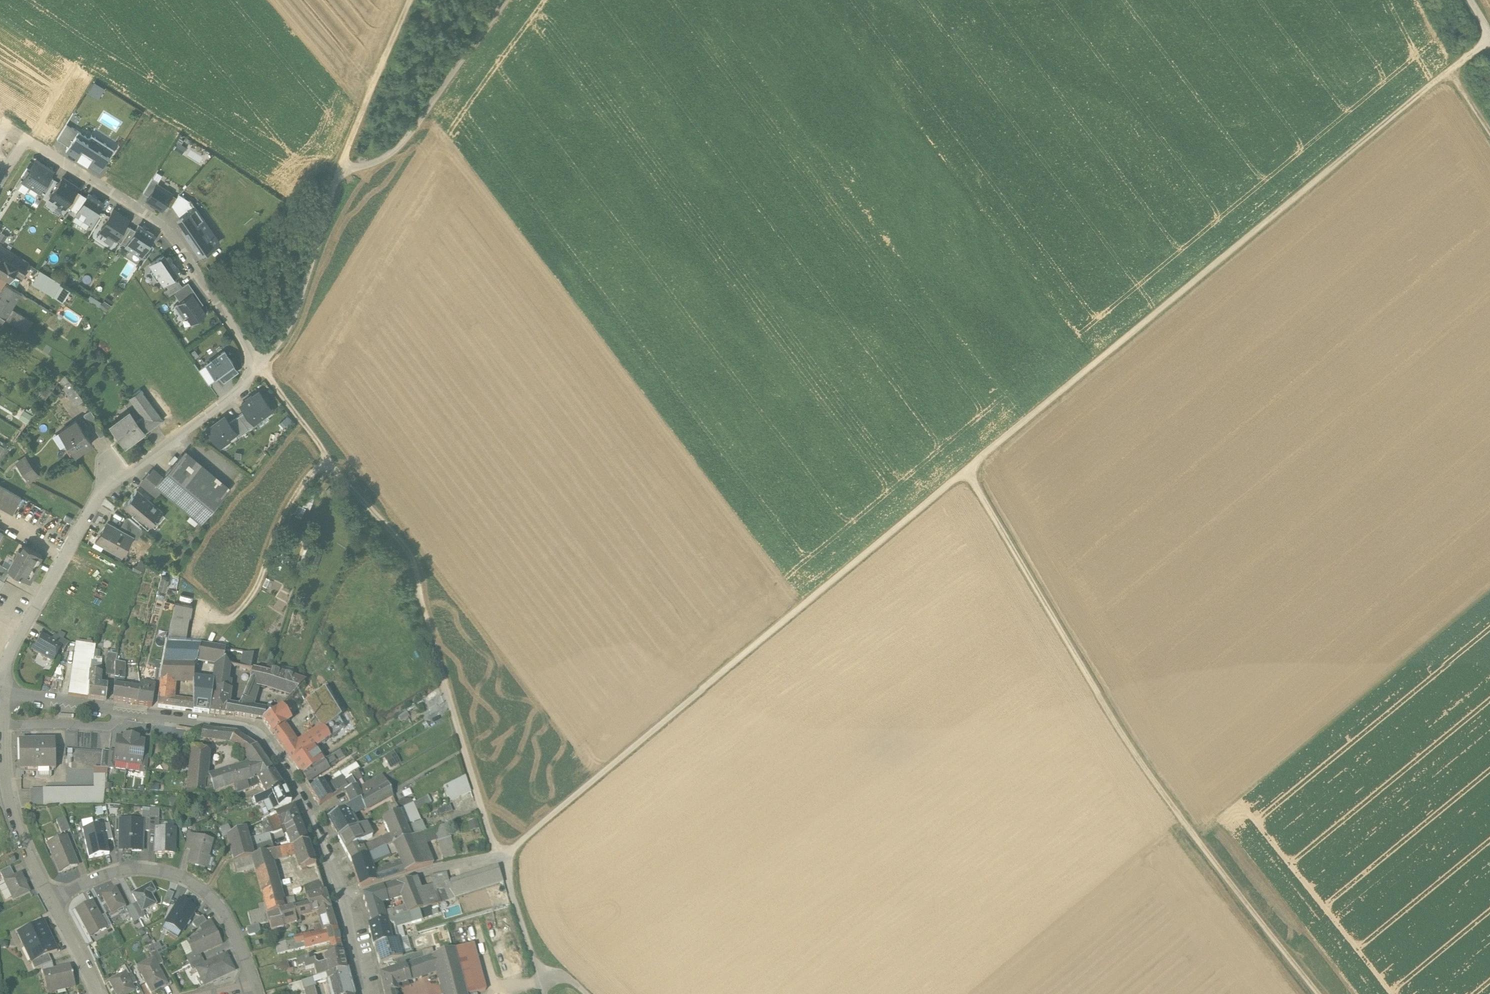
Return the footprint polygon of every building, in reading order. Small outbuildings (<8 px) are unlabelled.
[(105,91),(95,85),(89,95),(99,102),(105,91)] [(68,147),(78,131),(66,124),(57,139),(68,147)] [(93,141),(78,131),(68,147),(66,151),(99,172),(104,164),(110,155),(102,150),(106,144),(95,137),(93,141)] [(184,153),(188,146),(178,141),(175,148),(184,153)] [(52,171),(35,161),(22,181),(39,192),(49,176),(52,171)] [(49,176),(39,192),(44,195),(54,179),(49,176)] [(66,206),(75,190),(77,187),(62,177),(49,198),(65,207),(66,206)] [(143,193),(148,196),(156,184),(158,181),(152,178),(143,193)] [(171,194),(156,184),(148,196),(146,200),(162,210),(171,194)] [(66,206),(71,209),(81,194),(75,190),(66,206)] [(77,212),(86,197),(81,194),(71,209),(77,212)] [(103,203),(89,194),(86,197),(77,212),(76,214),(90,223),(103,203)] [(179,194),(172,206),(180,217),(195,207),(191,202),(179,194)] [(180,217),(177,219),(184,229),(182,231),(199,256),(219,242),(195,207),(180,217)] [(121,214),(113,209),(101,229),(108,233),(107,234),(116,239),(125,224),(128,220),(120,216),(121,214)] [(121,243),(130,227),(125,224),(116,239),(121,243)] [(153,235),(139,225),(135,231),(126,246),(141,255),(153,235)] [(121,243),(126,246),(135,231),(130,227),(121,243)] [(163,255),(150,264),(154,270),(160,279),(164,284),(165,283),(174,277),(177,275),(175,271),(178,269),(169,256),(166,258),(163,255)] [(10,279),(14,272),(21,277),(25,271),(5,258),(3,261),(0,259),(0,273),(10,279)] [(70,289),(39,270),(31,283),(63,302),(70,289)] [(160,279),(154,270),(150,271),(157,281),(160,279)] [(177,282),(174,277),(165,283),(168,288),(177,282)] [(177,282),(168,288),(164,291),(167,297),(173,293),(182,286),(179,281),(177,282)] [(6,284),(0,293),(0,315),(25,331),(31,321),(10,308),(20,292),(6,284)] [(182,286),(173,293),(180,302),(192,293),(186,284),(182,286)] [(191,324),(206,314),(192,293),(180,302),(174,306),(183,320),(186,318),(191,324)] [(110,311),(115,299),(106,295),(104,300),(90,294),(87,301),(110,311)] [(211,362),(206,366),(215,377),(218,375),(223,382),(237,372),(232,364),(233,364),(224,352),(218,357),(217,356),(210,361),(211,362)] [(217,380),(215,377),(206,366),(198,371),(209,386),(217,380)] [(70,381),(62,387),(76,406),(83,401),(70,381)] [(143,418),(155,410),(141,390),(129,399),(143,418)] [(271,411),(259,394),(241,407),(245,413),(254,425),(271,411)] [(32,415),(24,410),(19,418),(27,423),(32,415)] [(137,423),(144,433),(145,434),(163,421),(155,410),(143,418),(137,423)] [(100,439),(106,434),(91,412),(84,416),(100,439)] [(117,425),(115,422),(110,426),(125,447),(136,439),(144,433),(137,423),(129,412),(123,417),(125,419),(117,425)] [(255,426),(254,425),(245,413),(238,417),(249,431),(255,426)] [(249,431),(238,417),(229,424),(236,434),(239,438),(249,431)] [(236,434),(229,424),(225,419),(207,431),(221,449),(228,443),(227,441),(236,434)] [(92,444),(77,422),(59,434),(74,456),(92,444)] [(227,495),(181,455),(162,478),(155,486),(160,490),(200,525),(227,495)] [(36,475),(26,459),(17,465),(28,481),(36,475)] [(155,486),(162,478),(153,470),(150,475),(148,474),(140,483),(155,495),(160,490),(155,486)] [(12,513),(21,497),(0,486),(0,507),(12,513)] [(144,521),(151,526),(162,514),(137,491),(123,506),(143,523),(144,521)] [(121,530),(128,535),(136,539),(142,530),(128,518),(121,530)] [(121,530),(109,523),(102,535),(100,534),(96,541),(121,556),(128,543),(124,542),(128,535),(121,530)] [(10,570),(9,571),(20,577),(21,575),(28,579),(35,567),(35,568),(39,561),(38,561),(41,556),(23,545),(20,551),(19,550),(13,558),(15,559),(9,570),(10,570)] [(291,548),(285,545),(282,552),(288,554),(291,548)] [(306,571),(315,574),(321,554),(312,551),(306,571)] [(4,582),(9,571),(10,570),(9,570),(0,564),(0,580),(4,582)] [(168,577),(161,575),(158,588),(165,590),(168,577)] [(166,648),(184,648),(192,606),(176,603),(166,648)] [(50,641),(40,635),(32,650),(52,662),(59,649),(60,648),(53,644),(52,641),(50,641)] [(55,635),(52,641),(53,644),(60,648),(59,649),(64,651),(68,642),(55,635)] [(72,696),(88,698),(91,673),(92,662),(94,647),(77,644),(72,696)] [(221,666),(225,651),(223,650),(223,649),(220,648),(219,650),(212,649),(201,647),(200,648),(197,662),(216,666),(221,666)] [(160,691),(172,692),(171,701),(186,703),(193,704),(193,681),(194,666),(197,662),(200,648),(184,648),(166,648),(163,665),(161,681),(160,691)] [(105,676),(115,677),(115,665),(117,654),(116,654),(115,656),(109,655),(105,676)] [(242,655),(240,670),(251,672),(254,657),(242,655)] [(91,673),(101,674),(101,668),(96,667),(96,663),(92,662),(91,673)] [(154,676),(154,681),(153,684),(154,684),(153,688),(155,688),(154,697),(159,698),(160,691),(161,681),(163,665),(155,664),(154,670),(156,670),(154,676)] [(114,685),(123,687),(125,666),(115,665),(115,677),(114,685)] [(225,668),(221,666),(216,666),(213,684),(211,697),(216,697),(217,690),(228,691),(226,684),(222,683),(225,668)] [(274,691),(279,696),(290,700),(303,685),(292,678),(271,672),(270,675),(253,671),(249,683),(244,696),(253,699),(257,685),(275,690),(274,691)] [(101,674),(91,673),(88,698),(106,700),(108,688),(99,687),(101,674)] [(148,687),(139,686),(139,689),(137,704),(152,706),(154,697),(155,688),(153,688),(154,684),(153,684),(154,681),(149,680),(148,687)] [(193,704),(193,711),(202,712),(204,683),(193,681),(193,704)] [(204,683),(202,712),(209,713),(211,697),(213,684),(204,683)] [(113,700),(137,704),(139,689),(123,687),(114,685),(113,700)] [(211,697),(209,713),(226,715),(228,691),(217,690),(216,697),(211,697)] [(160,691),(159,698),(158,707),(185,711),(186,703),(171,701),(172,692),(160,691)] [(344,728),(323,693),(308,703),(324,728),(296,747),(287,734),(278,740),(293,763),(313,749),(344,728)] [(235,716),(256,719),(257,710),(250,709),(253,699),(244,696),(239,707),(234,707),(233,716),(234,716),(235,716)] [(186,703),(185,711),(193,711),(193,704),(186,703)] [(272,713),(263,720),(273,734),(282,727),(290,721),(282,708),(281,707),(278,709),(272,713)] [(264,712),(263,720),(272,713),(268,707),(264,712)] [(257,710),(256,719),(263,720),(264,712),(257,710)] [(278,740),(287,734),(282,727),(273,734),(278,740)] [(235,748),(244,740),(236,734),(203,730),(202,741),(231,745),(235,748)] [(128,740),(117,738),(115,752),(114,763),(115,763),(128,765),(131,738),(129,737),(127,738),(128,740)] [(134,738),(131,738),(128,765),(140,766),(141,767),(142,756),(144,742),(134,741),(135,739),(134,738)] [(56,768),(55,740),(37,741),(37,769),(56,768)] [(240,752),(251,744),(244,740),(235,748),(240,752)] [(20,770),(37,769),(37,741),(19,741),(20,770)] [(244,756),(256,747),(251,744),(240,752),(244,756)] [(261,778),(274,774),(256,747),(244,756),(251,765),(260,777),(261,778)] [(93,758),(93,748),(67,748),(67,757),(93,758)] [(202,749),(193,749),(188,796),(204,797),(208,753),(202,749)] [(293,763),(302,776),(323,763),(313,749),(293,763)] [(58,788),(31,789),(32,807),(104,805),(107,769),(109,751),(103,751),(101,767),(94,768),(95,788),(58,788)] [(384,759),(391,771),(401,765),(395,753),(384,759)] [(148,757),(142,756),(141,767),(140,766),(139,774),(146,775),(148,757)] [(323,763),(302,776),(306,783),(314,778),(336,765),(334,762),(331,758),(323,763)] [(338,793),(344,790),(347,788),(344,782),(351,778),(350,776),(357,772),(359,771),(352,759),(343,765),(346,771),(340,774),(342,777),(332,783),(338,793)] [(260,777),(251,765),(208,778),(213,795),(260,777)] [(360,778),(357,772),(350,776),(351,778),(353,782),(360,778)] [(262,788),(279,780),(274,774),(261,778),(247,783),(250,789),(260,784),(262,788)] [(364,789),(379,780),(380,782),(384,779),(382,775),(357,789),(357,790),(364,787),(364,789)] [(465,776),(455,782),(460,796),(470,792),(465,776)] [(344,790),(351,806),(383,788),(380,782),(379,780),(364,789),(364,787),(357,790),(357,789),(353,782),(351,778),(344,782),(347,788),(344,790)] [(262,788),(265,794),(268,793),(282,786),(279,780),(262,788)] [(318,784),(309,789),(319,805),(332,797),(322,781),(318,784)] [(444,788),(449,801),(460,796),(455,782),(444,788)] [(250,789),(247,783),(217,795),(220,801),(225,800),(225,799),(250,790),(250,789)] [(279,807),(291,802),(283,785),(282,786),(268,793),(270,798),(274,796),(279,807)] [(351,806),(346,809),(350,816),(364,809),(364,810),(392,794),(388,785),(383,788),(351,806)] [(270,798),(268,793),(265,794),(254,799),(256,805),(270,798)] [(412,804),(416,812),(433,804),(428,796),(412,804)] [(389,809),(392,815),(399,812),(399,811),(412,804),(411,801),(405,802),(389,809)] [(284,829),(299,822),(293,807),(269,818),(274,827),(276,833),(284,829)] [(324,812),(327,819),(336,814),(332,808),(324,812)] [(327,819),(334,831),(353,822),(350,816),(346,809),(336,814),(327,819)] [(383,819),(390,836),(394,845),(410,838),(399,812),(392,815),(383,819)] [(56,822),(61,835),(70,832),(65,818),(56,822)] [(149,831),(150,818),(142,818),(142,821),(143,821),(143,831),(149,831)] [(149,831),(158,832),(158,829),(159,819),(150,818),(149,831)] [(274,827),(269,818),(262,821),(266,831),(274,827)] [(142,821),(120,820),(119,834),(121,834),(120,841),(122,841),(122,851),(142,851),(143,831),(143,821),(142,821)] [(480,831),(480,832),(477,821),(469,823),(471,833),(480,831)] [(289,837),(302,829),(299,822),(284,829),(289,837)] [(356,828),(353,822),(334,831),(338,837),(356,828)] [(113,840),(109,825),(103,826),(107,842),(113,840)] [(366,825),(356,828),(338,837),(346,852),(354,847),(373,838),(366,825)] [(445,825),(431,830),(436,842),(450,837),(445,825)] [(103,826),(83,831),(89,860),(110,855),(107,842),(103,826)] [(175,830),(158,829),(158,832),(157,844),(155,845),(155,853),(174,854),(175,830)] [(248,841),(245,829),(227,837),(234,863),(252,857),(253,857),(248,841)] [(291,848),(293,847),(307,842),(302,829),(289,837),(287,838),(291,848)] [(431,830),(420,835),(425,846),(436,842),(431,830)] [(191,848),(194,837),(188,835),(185,846),(191,848)] [(270,835),(248,841),(253,857),(275,852),(270,835)] [(432,864),(425,846),(420,835),(410,838),(394,845),(377,852),(380,859),(388,855),(387,854),(395,850),(402,865),(378,872),(381,881),(426,867),(432,864)] [(375,844),(358,853),(349,857),(352,862),(367,856),(377,852),(394,845),(390,836),(375,845),(375,844)] [(212,842),(194,837),(191,848),(193,849),(188,865),(204,869),(212,842)] [(456,852),(450,837),(436,842),(442,858),(456,852)] [(67,839),(48,846),(59,874),(77,866),(67,839)] [(316,865),(308,842),(307,842),(293,847),(296,855),(301,870),(316,865)] [(283,910),(280,900),(270,862),(288,857),(288,856),(296,855),(293,847),(291,848),(275,852),(253,857),(252,857),(270,923),(281,920),(279,911),(283,910)] [(354,847),(346,852),(349,857),(358,853),(354,847)] [(456,853),(442,858),(444,862),(458,859),(456,853)] [(367,856),(352,862),(355,870),(370,865),(367,856)] [(370,865),(355,870),(361,887),(376,883),(370,865)] [(503,884),(498,867),(495,867),(449,883),(450,885),(451,885),(452,885),(456,899),(503,884)] [(0,873),(5,882),(14,877),(10,868),(0,873)] [(450,885),(449,883),(447,873),(431,877),(433,888),(435,888),(435,889),(450,885)] [(14,877),(5,882),(13,900),(29,892),(21,874),(14,877)] [(411,881),(382,889),(387,903),(402,898),(406,908),(382,916),(384,922),(392,920),(409,915),(422,910),(416,895),(411,881)] [(325,893),(321,882),(304,887),(307,897),(325,893)] [(103,894),(109,891),(106,884),(100,886),(103,894)] [(152,885),(133,895),(137,904),(142,913),(143,912),(156,905),(151,895),(155,892),(152,885)] [(441,904),(456,899),(452,885),(451,885),(450,885),(435,889),(441,904)] [(416,895),(422,910),(441,904),(435,889),(435,888),(433,888),(416,895)] [(116,889),(102,896),(111,914),(125,907),(116,889)] [(382,889),(363,895),(367,910),(379,907),(379,906),(387,903),(382,889)] [(168,892),(163,904),(169,907),(174,894),(168,892)] [(317,913),(330,909),(325,893),(307,897),(309,904),(311,915),(317,913)] [(293,908),(296,907),(293,897),(287,899),(290,908),(293,908)] [(290,908),(287,899),(280,900),(283,910),(290,908)] [(195,910),(180,901),(165,925),(181,934),(195,910)] [(92,904),(76,912),(90,938),(106,930),(100,919),(92,904)] [(142,913),(137,904),(132,906),(139,920),(145,917),(143,912),(142,913)] [(311,915),(309,904),(296,907),(293,908),(296,918),(311,915)] [(139,920),(132,906),(126,909),(133,923),(139,920)] [(382,914),(379,907),(367,910),(370,918),(382,914)] [(296,918),(293,908),(290,908),(283,910),(279,911),(281,920),(282,928),(297,924),(296,918)] [(320,920),(333,916),(330,909),(317,913),(320,920)] [(382,916),(382,914),(370,918),(372,925),(384,922),(382,916)] [(100,919),(106,930),(111,927),(105,915),(100,919)] [(392,920),(393,925),(394,929),(411,924),(409,915),(392,920)] [(323,932),(336,929),(333,916),(320,920),(321,925),(323,932)] [(196,931),(200,928),(206,924),(202,918),(192,925),(196,931)] [(384,922),(372,925),(370,926),(372,937),(388,934),(386,926),(389,926),(393,925),(392,920),(384,922)] [(42,922),(17,934),(21,943),(24,942),(34,962),(34,963),(48,956),(57,952),(42,922)] [(202,934),(213,929),(209,922),(206,924),(200,928),(202,934)] [(300,938),(308,936),(307,931),(299,933),(297,927),(283,931),(286,943),(300,938)] [(192,954),(194,957),(199,954),(220,945),(213,929),(202,934),(199,935),(200,937),(187,943),(192,954)] [(339,941),(336,929),(323,932),(317,934),(310,936),(312,947),(319,946),(330,943),(339,941)] [(390,941),(388,934),(372,937),(374,946),(376,945),(390,941)] [(312,947),(310,936),(308,936),(300,938),(286,943),(275,946),(278,955),(312,947)] [(394,940),(390,941),(376,945),(379,955),(377,955),(380,965),(398,960),(402,959),(402,957),(399,958),(394,940)] [(332,950),(341,948),(339,941),(330,943),(332,950)] [(465,993),(468,993),(473,993),(486,989),(474,946),(453,951),(465,993)] [(329,956),(342,953),(341,948),(332,950),(328,951),(329,956)] [(400,969),(404,968),(433,958),(430,949),(402,959),(398,960),(400,969)] [(404,968),(409,981),(436,972),(442,993),(465,993),(453,951),(433,958),(404,968)] [(156,952),(150,956),(152,960),(153,959),(158,967),(163,964),(156,952)] [(328,975),(346,971),(342,953),(329,956),(324,957),(326,968),(328,975)] [(185,958),(190,967),(202,961),(199,954),(194,957),(192,954),(185,958)] [(306,970),(316,967),(314,954),(287,962),(289,969),(305,965),(306,970)] [(205,966),(197,970),(200,977),(203,976),(207,984),(233,971),(225,955),(205,966)] [(52,964),(48,956),(34,963),(34,962),(31,963),(35,971),(41,969),(52,964)] [(152,960),(137,968),(141,975),(151,993),(167,985),(153,959),(152,960)] [(192,972),(197,970),(205,966),(202,960),(202,961),(190,967),(192,972)] [(54,972),(52,964),(41,969),(43,974),(54,972)] [(141,975),(137,968),(136,966),(129,970),(131,974),(137,984),(138,985),(142,983),(139,976),(141,975)] [(122,970),(126,977),(131,974),(128,967),(122,970)] [(54,972),(43,974),(46,990),(64,985),(65,991),(75,988),(72,977),(73,977),(73,974),(72,975),(70,968),(54,972)] [(327,976),(328,975),(326,968),(319,970),(321,977),(327,976)] [(381,975),(385,993),(394,992),(393,987),(409,981),(404,968),(400,969),(381,975)] [(346,971),(328,975),(327,976),(331,993),(352,993),(346,971)] [(109,983),(115,993),(130,993),(134,992),(131,987),(126,977),(125,974),(109,983)] [(126,977),(131,987),(137,984),(131,974),(126,977)] [(304,990),(314,988),(316,987),(314,982),(317,981),(316,978),(302,982),(304,990)] [(46,990),(47,993),(51,993),(65,991),(64,985),(46,990)]
